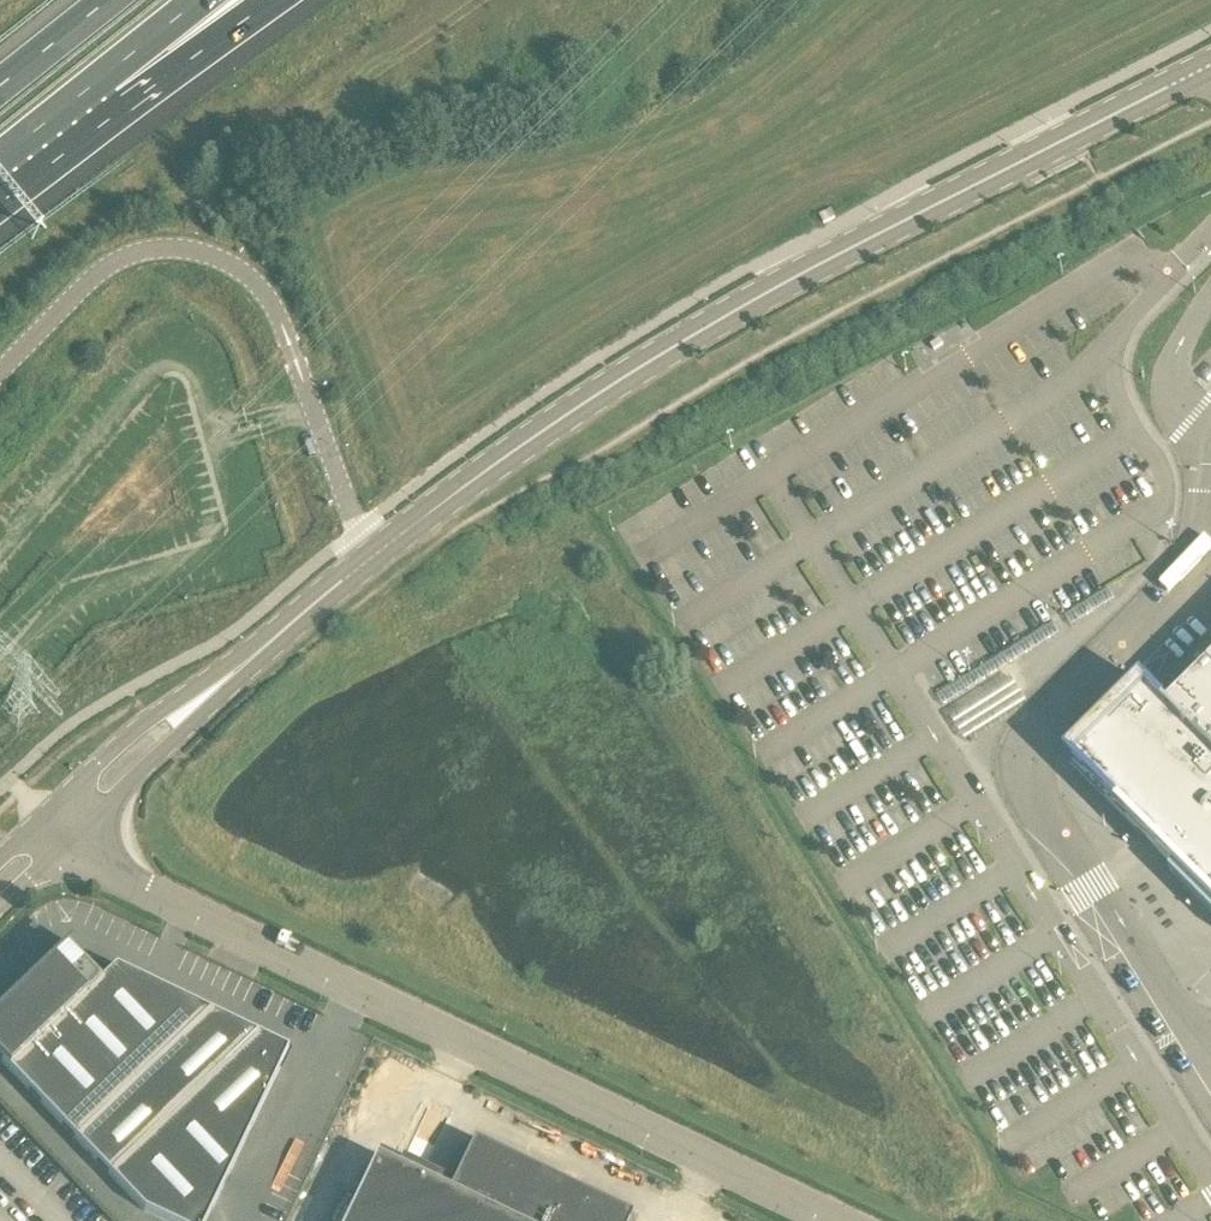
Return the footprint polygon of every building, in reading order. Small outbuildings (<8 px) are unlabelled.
[(1168,712),(1147,690),(1073,764),(1210,903),(1210,669),(1168,712)] [(234,1168),(290,1051),(270,1041),(118,968),(104,981),(72,948),(74,946),(72,944),(34,980),(32,978),(11,998),(14,1000),(0,1013),(0,1059),(149,1215),(162,1220),(209,1220),(234,1168)] [(633,1217),(566,1185),(569,1179),(545,1168),(543,1174),(475,1141),(450,1194),(378,1159),(349,1220),(631,1220),(633,1217)]
